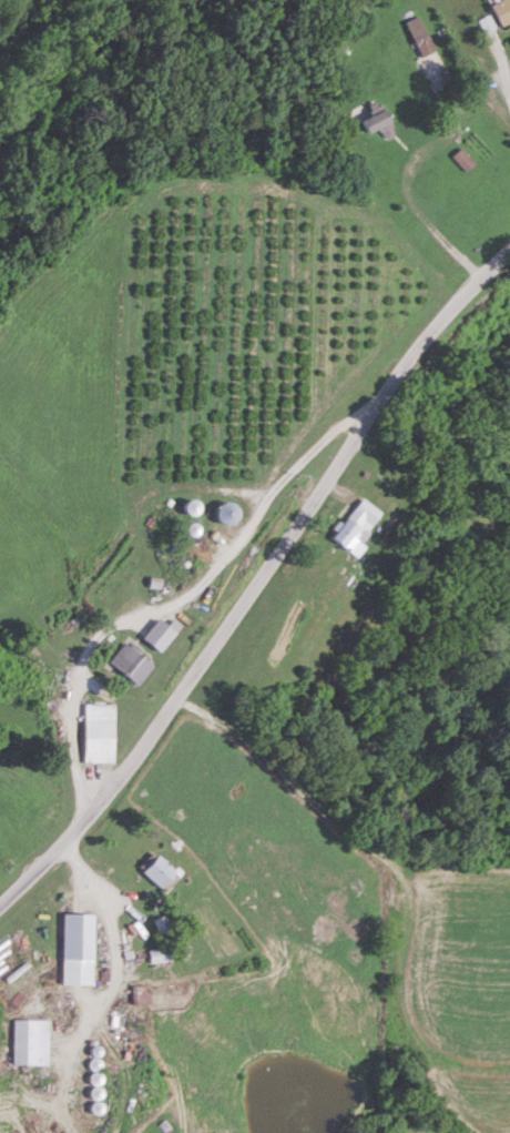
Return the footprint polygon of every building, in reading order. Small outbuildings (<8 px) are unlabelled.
[(491,2),(501,24),(509,20),(509,0),(495,0),(491,2)] [(438,50),(419,15),(406,22),(425,57),(438,50)] [(363,121),(371,134),(393,122),(385,109),(363,121)] [(453,157),(468,171),(476,162),(462,148),(453,157)] [(332,538),(359,558),(368,546),(360,540),(381,512),(363,498),(332,538)] [(237,511),(226,502),(215,515),(226,524),(237,511)] [(208,540),(168,539),(167,571),(207,572),(208,540)] [(111,662),(139,686),(156,666),(127,642),(111,662)] [(116,704),(85,704),(85,762),(116,762),(116,704)] [(143,871),(162,889),(178,874),(159,855),(143,871)] [(63,914),(63,984),(93,984),(93,914),(63,914)] [(156,920),(161,934),(172,931),(167,916),(156,920)] [(150,948),(150,961),(172,961),(172,948),(150,948)] [(149,1001),(149,985),(139,985),(139,1001),(149,1001)] [(49,1019),(13,1019),(13,1065),(49,1065),(49,1019)]
